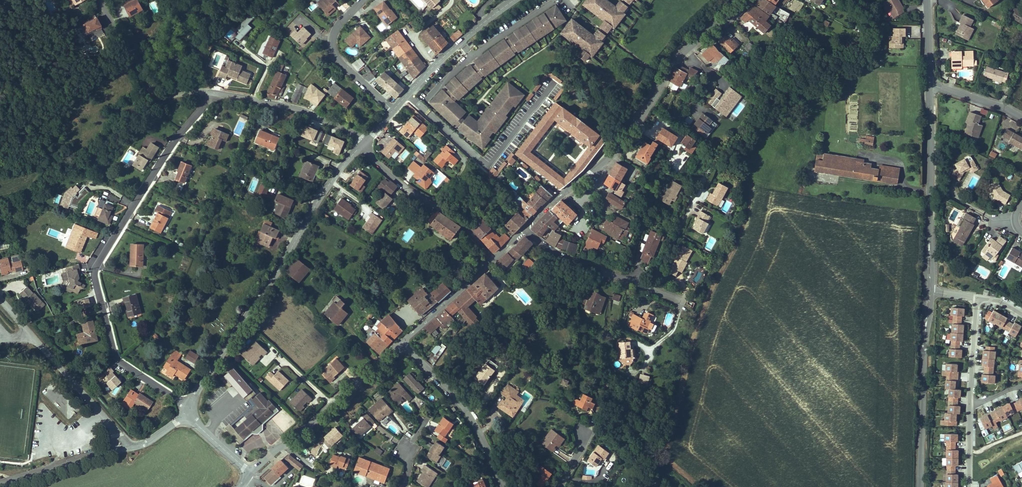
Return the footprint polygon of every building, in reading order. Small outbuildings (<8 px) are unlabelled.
[(137,0),(125,0),(123,1),(125,6),(131,16),(143,9),(137,0)] [(339,4),(336,0),(324,0),(319,5),(326,13),(334,7),(335,8),(339,4)] [(424,2),(425,0),(432,8),(437,3),(440,1),(440,0),(422,0),(424,2)] [(627,7),(620,1),(616,7),(607,0),(606,0),(605,2),(603,0),(587,0),(585,2),(589,5),(587,7),(605,21),(600,27),(607,32),(612,26),(614,28),(625,14),(623,12),(627,7)] [(771,12),(776,6),(767,0),(760,0),(755,4),(769,14),(776,19),(777,17),(771,12)] [(894,18),(904,12),(902,9),(899,4),(900,3),(898,0),(888,0),(885,2),(894,18)] [(392,16),(394,14),(391,10),(390,10),(384,1),(374,8),(380,16),(382,15),(384,17),(383,21),(387,22),(389,24),(395,20),(392,16)] [(769,16),(754,5),(748,10),(741,17),(746,22),(749,19),(765,33),(771,26),(769,25),(771,23),(767,19),(768,18),(769,16)] [(446,86),(448,89),(445,92),(443,89),(430,103),(454,125),(455,124),(459,127),(457,129),(463,133),(464,131),(471,136),(469,138),(483,148),(487,143),(485,142),(489,137),(493,131),(505,115),(513,105),(520,95),(506,85),(498,96),(500,97),(497,100),(495,99),(485,112),(487,114),(480,124),(477,122),(472,118),(470,120),(467,117),(464,120),(461,118),(464,114),(454,104),(455,102),(456,102),(455,100),(457,98),(458,100),(464,95),(462,93),(464,91),(466,93),(469,91),(468,90),(467,88),(476,80),(477,82),(482,78),(481,77),(483,75),(484,76),(490,72),(489,70),(508,56),(510,58),(515,54),(514,52),(517,50),(518,52),(524,48),(523,46),(525,44),(527,47),(530,45),(530,44),(528,42),(541,34),(543,36),(551,30),(550,28),(556,24),(557,26),(566,21),(556,6),(539,17),(538,17),(532,20),(533,21),(520,29),(519,29),(514,32),(514,33),(508,37),(511,41),(508,43),(505,39),(483,55),(484,57),(478,61),(477,59),(474,62),(477,66),(474,69),(470,64),(456,77),(451,81),(451,82),(446,86)] [(336,9),(335,8),(334,7),(326,13),(325,14),(327,16),(336,9)] [(1014,8),(1009,16),(1021,23),(1021,13),(1014,8)] [(790,14),(782,9),(777,19),(785,24),(790,14)] [(252,28),(248,24),(255,17),(250,13),(236,29),(240,33),(235,37),(239,41),(252,28)] [(971,34),(974,29),(970,27),(973,20),(963,15),(959,22),(961,23),(963,24),(962,26),(960,25),(957,31),(967,36),(969,33),(971,34)] [(85,35),(101,28),(97,17),(80,25),(85,35)] [(603,43),(601,41),(605,35),(598,30),(594,35),(584,28),(583,30),(576,25),(578,23),(572,19),(561,33),(564,35),(566,33),(569,35),(567,37),(583,50),(578,55),(585,61),(590,55),(592,57),(603,43)] [(440,34),(433,25),(430,28),(428,27),(427,28),(427,27),(420,33),(424,38),(429,44),(440,34)] [(301,44),(311,34),(304,27),(298,32),(293,38),(301,44)] [(370,37),(362,28),(357,32),(356,30),(352,34),(345,40),(350,46),(357,39),(362,45),(370,37)] [(905,28),(894,28),(894,36),(890,36),(890,44),(901,44),(901,36),(903,36),(905,36),(905,28)] [(229,38),(233,31),(230,29),(225,35),(229,38)] [(454,41),(463,33),(458,29),(455,33),(455,32),(450,37),(454,41)] [(397,30),(386,39),(393,48),(405,40),(397,30)] [(968,40),(971,34),(969,33),(967,36),(957,31),(955,34),(968,40)] [(448,43),(440,34),(429,44),(437,54),(448,43)] [(530,44),(543,36),(541,34),(528,42),(530,44)] [(730,53),(739,45),(732,38),(731,40),(726,35),(718,42),(730,53)] [(272,58),(280,40),(271,36),(263,53),(272,58)] [(901,44),(890,44),(890,48),(903,48),(903,36),(901,36),(901,44)] [(360,47),(362,45),(357,39),(350,46),(351,48),(357,43),(360,47)] [(406,53),(411,49),(408,44),(405,40),(393,48),(399,57),(406,53)] [(757,49),(749,42),(745,47),(752,54),(757,49)] [(708,62),(710,60),(714,62),(718,61),(723,66),(729,60),(720,52),(719,52),(713,44),(707,50),(702,54),(705,58),(708,62)] [(417,56),(411,49),(406,53),(411,60),(417,56)] [(961,66),(976,65),(976,60),(973,61),(973,51),(965,52),(966,57),(961,57),(961,52),(952,52),(952,64),(956,64),(956,66),(961,66)] [(411,60),(406,53),(399,57),(414,78),(420,72),(411,60)] [(426,65),(424,62),(423,63),(417,56),(411,60),(420,72),(425,67),(424,66),(426,65)] [(490,72),(510,58),(508,56),(489,70),(490,72)] [(251,74),(241,70),(243,66),(229,60),(226,67),(222,65),(218,76),(226,79),(227,76),(228,74),(237,78),(236,80),(247,84),(251,85),(253,81),(249,79),(251,74)] [(357,60),(352,64),(357,70),(362,66),(357,60)] [(696,74),(697,71),(690,68),(689,70),(681,66),(680,70),(676,68),(673,74),(669,81),(680,86),(686,74),(694,78),(696,79),(699,75),(696,74)] [(986,67),(983,76),(993,79),(1002,82),(1002,81),(1006,82),(1008,74),(986,67)] [(375,77),(374,76),(376,74),(374,70),(364,78),(369,81),(375,77)] [(382,86),(390,77),(384,72),(375,79),(382,86)] [(279,97),(284,87),(281,86),(285,78),(276,74),(267,95),(276,98),(277,96),(279,97)] [(389,92),(397,83),(390,77),(382,86),(389,92)] [(696,79),(694,78),(689,89),(687,92),(694,95),(701,82),(696,79)] [(468,90),(477,82),(476,80),(467,88),(468,90)] [(327,92),(333,84),(331,82),(325,90),(327,92)] [(515,107),(524,95),(508,82),(506,85),(520,95),(513,105),(515,107)] [(330,94),(338,85),(334,83),(333,84),(327,92),(330,94)] [(396,98),(404,90),(397,83),(389,92),(396,98)] [(300,96),(302,92),(306,94),(308,88),(299,84),(292,100),(297,102),(300,96)] [(354,97),(338,85),(330,94),(346,107),(354,97)] [(726,107),(734,97),(737,99),(740,95),(730,88),(720,100),(719,101),(716,99),(717,98),(712,94),(707,101),(724,114),(728,109),(726,107)] [(721,93),(716,89),(712,94),(717,98),(721,93)] [(726,116),(741,96),(740,95),(737,99),(734,97),(726,107),(728,109),(724,114),(726,116)] [(466,112),(455,102),(454,104),(464,114),(466,112)] [(556,102),(516,154),(534,168),(540,160),(530,152),(555,119),(590,146),(564,179),(553,170),(547,177),(561,189),(565,186),(583,170),(588,164),(606,141),(556,102)] [(480,124),(487,114),(485,112),(477,122),(480,124)] [(968,124),(965,133),(978,137),(982,125),(980,124),(978,124),(981,115),(975,114),(970,112),(967,121),(969,121),(970,122),(970,124),(968,124)] [(697,120),(694,124),(696,125),(700,128),(698,131),(706,138),(717,124),(703,113),(701,116),(701,120),(699,122),(697,120)] [(422,121),(414,115),(412,117),(418,123),(417,124),(418,125),(421,122),(422,121)] [(495,133),(507,116),(505,115),(493,131),(495,133)] [(428,128),(421,122),(418,125),(417,124),(418,123),(412,117),(400,131),(408,138),(414,132),(420,137),(428,128)] [(302,137),(318,143),(323,132),(306,125),(302,137)] [(209,140),(208,145),(212,146),(212,147),(215,148),(217,144),(220,145),(222,139),(226,141),(228,135),(225,133),(218,130),(218,131),(213,129),(211,134),(214,135),(214,138),(212,137),(211,141),(209,140)] [(1003,136),(1010,140),(1009,142),(1021,149),(1021,137),(1021,138),(1019,137),(1020,136),(1007,129),(1003,136)] [(274,150),(279,138),(261,130),(256,142),(274,150)] [(660,139),(671,146),(678,137),(668,130),(665,135),(663,134),(660,139)] [(504,133),(491,147),(496,152),(510,138),(504,133)] [(340,155),(345,141),(328,134),(324,144),(328,146),(326,150),(340,155)] [(699,144),(695,141),(696,140),(692,138),(692,139),(687,136),(683,143),(690,148),(693,144),(697,147),(699,144)] [(404,147),(394,138),(391,142),(392,143),(391,144),(390,143),(382,152),(389,158),(395,151),(399,154),(404,147)] [(650,157),(658,143),(654,141),(651,145),(645,142),(641,149),(637,156),(648,163),(651,158),(650,157)] [(143,156),(140,154),(135,163),(143,168),(149,158),(151,159),(153,156),(158,148),(151,143),(143,156)] [(452,155),(447,151),(450,148),(447,145),(444,148),(443,147),(441,150),(443,152),(440,155),(440,154),(434,161),(442,168),(445,164),(444,164),(447,160),(449,161),(453,164),(457,159),(452,155)] [(641,149),(639,148),(636,153),(633,157),(646,165),(648,163),(637,156),(641,149)] [(426,159),(432,153),(429,150),(424,157),(426,159)] [(424,157),(420,153),(417,156),(424,162),(426,159),(424,157)] [(815,171),(897,184),(899,173),(879,170),(871,168),(871,164),(858,162),(855,162),(855,159),(817,153),(815,171)] [(512,166),(516,160),(512,157),(507,162),(512,166)] [(978,169),(973,160),(967,163),(964,159),(955,164),(958,169),(955,170),(951,176),(959,180),(963,173),(962,171),(965,169),(969,167),(970,169),(972,173),(978,169)] [(317,165),(307,161),(300,176),(312,181),(314,177),(315,175),(313,174),(317,165)] [(411,170),(417,163),(413,161),(407,168),(411,170)] [(179,180),(176,188),(181,190),(184,183),(191,166),(182,162),(178,171),(179,171),(176,179),(179,180)] [(621,181),(628,168),(617,162),(614,167),(615,168),(614,171),(612,170),(610,174),(621,181)] [(434,172),(424,164),(422,167),(417,163),(411,170),(416,174),(420,177),(416,181),(420,184),(422,182),(424,184),(430,182),(428,177),(430,177),(431,176),(434,172)] [(193,166),(191,166),(184,183),(186,183),(193,166)] [(362,184),(368,176),(361,171),(350,185),(358,190),(362,184)] [(622,190),(625,184),(621,181),(610,174),(604,184),(615,191),(615,194),(621,197),(624,191),(622,190)] [(426,189),(432,182),(430,177),(428,177),(430,182),(424,184),(422,182),(420,184),(426,189)] [(384,189),(389,183),(385,179),(379,187),(383,190),(384,189)] [(677,193),(682,185),(672,180),(664,196),(663,195),(660,200),(669,205),(671,200),(673,201),(676,196),(675,196),(677,193)] [(390,194),(397,187),(390,181),(389,183),(384,189),(390,194)] [(996,181),(988,186),(995,198),(996,198),(998,199),(998,200),(1005,204),(1007,201),(1010,195),(1006,193),(1006,194),(1002,192),(1000,194),(998,190),(1000,189),(998,186),(999,185),(996,181)] [(722,199),(728,187),(719,182),(713,194),(710,193),(707,200),(716,205),(719,198),(722,199)] [(63,194),(59,206),(67,208),(70,205),(77,207),(78,201),(89,192),(84,187),(77,193),(78,191),(79,189),(75,184),(63,194)] [(269,187),(262,184),(258,193),(265,196),(266,193),(269,187)] [(998,190),(1000,194),(1002,192),(1006,194),(1006,193),(1003,191),(999,185),(998,186),(1000,189),(998,190)] [(530,201),(528,203),(536,210),(536,209),(534,208),(536,206),(537,208),(541,203),(542,204),(546,201),(552,195),(542,186),(530,201)] [(384,209),(392,198),(385,192),(377,203),(384,209)] [(625,203),(609,193),(606,199),(621,209),(625,203)] [(290,199),(278,194),(276,197),(275,200),(273,206),(274,206),(272,210),(276,212),(276,213),(286,217),(288,212),(291,206),(288,205),(290,199)] [(519,204),(533,214),(536,210),(528,203),(525,201),(523,200),(520,197),(518,195),(513,200),(519,204)] [(356,210),(345,202),(346,201),(342,198),(334,209),(349,219),(356,210)] [(561,200),(549,210),(557,217),(553,221),(558,226),(564,220),(568,224),(577,215),(561,200)] [(108,215),(109,213),(110,214),(112,207),(105,204),(104,204),(102,209),(99,218),(98,220),(101,221),(108,224),(112,216),(108,215)] [(528,218),(533,214),(519,204),(514,211),(517,213),(506,225),(512,231),(509,233),(512,235),(514,233),(526,221),(528,218)] [(155,219),(151,228),(160,233),(171,212),(158,205),(156,210),(155,211),(158,213),(155,219)] [(549,210),(546,214),(540,220),(548,226),(553,229),(556,232),(560,228),(558,226),(553,221),(557,217),(549,210)] [(706,222),(710,216),(701,211),(697,218),(699,218),(696,224),(693,228),(703,233),(708,223),(706,222)] [(372,234),(382,220),(372,212),(369,216),(371,217),(368,222),(367,222),(363,227),(372,234)] [(440,213),(439,213),(437,212),(428,221),(431,223),(431,224),(451,239),(461,227),(440,213)] [(965,220),(955,237),(964,242),(974,225),(972,224),(976,218),(966,213),(963,219),(965,220)] [(629,231),(631,228),(627,227),(628,223),(616,216),(614,219),(612,222),(628,231),(629,231)] [(491,229),(483,219),(474,227),(472,225),(469,227),(471,229),(481,239),(490,230),(491,229)] [(612,222),(607,219),(603,225),(605,226),(602,230),(618,239),(619,238),(621,239),(623,235),(626,236),(628,231),(612,222)] [(281,231),(270,227),(272,223),(266,220),(261,232),(262,232),(258,242),(268,246),(271,240),(272,238),(270,238),(271,236),(278,239),(279,236),(281,231)] [(548,226),(540,220),(536,225),(532,229),(541,237),(545,240),(550,234),(545,230),(548,226)] [(78,252),(80,252),(82,247),(80,247),(85,235),(89,237),(92,231),(74,224),(72,230),(68,228),(65,236),(60,234),(58,239),(63,241),(64,240),(67,241),(65,247),(78,252)] [(559,239),(561,235),(556,232),(553,229),(550,234),(545,240),(550,243),(555,247),(555,246),(559,239)] [(588,237),(585,243),(584,245),(585,246),(586,246),(592,249),(593,246),(597,248),(601,241),(603,242),(606,237),(591,229),(588,237)] [(489,248),(499,238),(496,235),(495,235),(490,230),(481,239),(489,248)] [(657,246),(661,234),(651,231),(643,252),(647,254),(645,259),(649,261),(651,256),(655,246),(657,246)] [(500,248),(510,238),(504,233),(499,238),(489,248),(493,253),(499,247),(500,248)] [(991,238),(989,241),(992,244),(989,247),(984,253),(985,253),(990,257),(992,259),(1006,241),(999,236),(996,241),(991,238)] [(521,255),(532,243),(525,237),(521,242),(515,249),(521,255)] [(962,246),(964,242),(955,237),(953,241),(962,246)] [(562,248),(565,241),(559,239),(555,246),(562,248)] [(572,251),(574,244),(565,241),(562,248),(572,251)] [(133,265),(143,266),(144,245),(132,244),(131,249),(131,254),(134,254),(134,256),(133,256),(133,265)] [(686,262),(692,250),(683,245),(669,272),(673,274),(676,269),(678,270),(682,264),(683,264),(685,261),(686,262)] [(503,270),(513,259),(516,261),(521,255),(515,249),(514,248),(503,257),(496,264),(503,270)] [(1006,258),(1021,267),(1021,255),(1019,254),(1020,252),(1012,248),(1006,258)] [(84,262),(86,255),(80,252),(78,252),(76,259),(84,262)] [(648,264),(649,261),(645,259),(647,254),(643,252),(640,260),(643,262),(648,264)] [(20,261),(13,263),(12,261),(9,262),(7,258),(0,260),(0,263),(0,270),(1,274),(3,274),(4,275),(6,274),(7,273),(8,273),(8,272),(15,270),(15,272),(23,270),(20,261)] [(529,270),(534,263),(528,258),(523,264),(529,270)] [(298,282),(310,269),(298,259),(287,272),(298,282)] [(676,269),(673,274),(677,277),(680,271),(682,272),(687,262),(686,262),(685,261),(683,264),(682,264),(678,270),(676,269)] [(531,273),(539,265),(535,262),(534,263),(529,270),(531,273)] [(78,277),(77,273),(80,273),(78,264),(65,267),(67,272),(66,272),(65,269),(61,270),(64,280),(69,279),(69,282),(68,286),(72,288),(72,291),(77,293),(80,289),(83,288),(85,285),(76,280),(78,277)] [(480,304),(497,288),(485,274),(477,281),(455,301),(461,307),(462,308),(459,311),(464,318),(466,320),(474,326),(479,321),(476,318),(477,317),(467,307),(469,305),(466,303),(471,298),(474,301),(475,299),(480,304)] [(439,302),(451,291),(444,282),(431,293),(439,302)] [(45,305),(34,293),(33,293),(26,286),(19,293),(25,300),(26,299),(29,303),(31,301),(32,302),(31,305),(34,308),(37,305),(40,309),(45,305)] [(439,302),(431,293),(425,286),(408,300),(423,318),(440,303),(439,302)] [(604,303),(605,298),(605,297),(601,295),(598,297),(596,296),(595,294),(595,292),(591,290),(588,298),(585,297),(583,304),(586,305),(584,309),(592,312),(593,309),(597,311),(600,309),(602,303),(604,303)] [(130,316),(141,313),(136,294),(124,298),(125,303),(126,303),(130,316)] [(338,325),(348,313),(342,308),(346,303),(337,296),(333,301),(334,302),(325,314),(338,325)] [(89,306),(87,298),(77,301),(79,309),(89,306)] [(364,306),(358,301),(356,303),(361,307),(360,308),(362,309),(364,306)] [(442,312),(437,317),(446,325),(453,318),(451,316),(461,307),(455,301),(442,312)] [(599,315),(604,303),(602,303),(600,309),(597,311),(593,309),(592,312),(599,315)] [(964,316),(964,308),(953,307),(952,312),(951,312),(951,315),(954,315),(962,316),(964,316)] [(995,323),(1000,314),(993,310),(992,313),(988,311),(984,318),(988,320),(995,324),(995,323)] [(668,312),(663,324),(669,326),(673,315),(668,312)] [(647,328),(654,315),(649,313),(648,315),(645,313),(642,319),(641,321),(637,320),(635,325),(631,323),(630,327),(637,330),(638,329),(642,332),(645,327),(647,328)] [(635,325),(637,320),(641,321),(642,319),(633,314),(631,317),(627,325),(630,327),(631,323),(635,325)] [(1002,327),(1007,319),(1007,318),(1000,314),(995,323),(1002,327)] [(402,330),(389,315),(382,320),(381,322),(397,335),(400,333),(402,330)] [(428,325),(425,328),(428,331),(430,333),(435,329),(439,325),(442,329),(446,325),(437,317),(434,320),(431,323),(428,325)] [(94,331),(91,318),(81,321),(84,332),(76,334),(79,343),(96,338),(94,331)] [(1005,330),(1010,321),(1007,319),(1002,327),(1002,328),(1005,330)] [(1009,332),(1014,323),(1010,321),(1005,330),(1009,332)] [(1016,336),(1021,325),(1015,321),(1014,323),(1009,332),(1008,333),(1011,335),(1011,334),(1016,336)] [(397,335),(381,322),(377,326),(379,328),(392,340),(395,337),(397,335)] [(962,333),(963,328),(961,328),(961,324),(953,324),(952,332),(962,333)] [(382,339),(376,332),(370,327),(367,330),(373,335),(368,342),(380,354),(384,349),(388,344),(386,342),(385,342),(382,339)] [(379,328),(376,332),(382,339),(385,342),(386,342),(388,344),(390,342),(392,340),(379,328)] [(962,341),(962,333),(952,332),(951,332),(950,340),(952,340),(960,341),(962,341)] [(264,356),(267,352),(256,341),(247,351),(243,356),(250,362),(252,360),(255,363),(258,359),(257,358),(259,356),(261,354),(264,356)] [(635,358),(634,349),(630,349),(630,341),(619,342),(621,358),(624,358),(625,366),(630,365),(631,365),(630,359),(633,358),(635,358)] [(426,360),(433,365),(446,347),(439,342),(426,360)] [(961,357),(961,350),(959,349),(951,349),(950,349),(949,356),(961,357)] [(190,370),(176,361),(181,354),(175,350),(165,366),(169,369),(167,372),(172,376),(175,373),(184,379),(187,375),(190,370)] [(994,359),(995,351),(994,351),(986,350),(983,350),(983,358),(994,359)] [(195,363),(199,356),(190,351),(186,357),(195,363)] [(334,377),(342,369),(340,367),(342,365),(336,358),(325,368),(328,371),(323,375),(330,382),(335,378),(334,377)] [(994,367),(994,359),(983,358),(982,366),(985,366),(993,367),(994,367)] [(956,372),(957,364),(946,363),(946,371),(943,371),(942,375),(946,376),(956,376),(956,372)] [(106,376),(99,382),(109,392),(121,382),(109,368),(103,373),(106,376)] [(228,388),(232,385),(246,401),(256,393),(234,368),(221,379),(228,388)] [(284,382),(287,379),(278,371),(274,375),(270,372),(266,377),(280,390),(286,384),(284,382)] [(409,374),(403,379),(414,390),(418,394),(424,388),(423,387),(419,383),(418,382),(417,382),(409,374)] [(638,382),(648,384),(650,376),(640,374),(638,382)] [(993,383),(993,378),(994,378),(995,375),(993,375),(984,374),(982,374),(981,382),(993,383)] [(957,389),(957,381),(946,380),(945,388),(949,389),(957,389)] [(412,397),(399,383),(392,388),(394,390),(391,392),(394,395),(391,398),(398,405),(400,403),(402,402),(402,401),(404,400),(401,397),(403,395),(406,398),(408,401),(412,397)] [(233,397),(238,393),(232,385),(227,390),(233,397)] [(504,405),(502,409),(509,414),(512,410),(515,413),(518,408),(517,408),(519,404),(517,402),(520,398),(516,395),(517,394),(516,393),(519,389),(517,388),(515,390),(508,385),(502,394),(507,398),(505,401),(503,401),(504,405)] [(308,402),(312,398),(302,389),(290,403),(298,410),(303,405),(307,401),(308,402)] [(960,397),(960,390),(957,389),(949,389),(948,397),(949,397),(958,397),(960,397)] [(146,398),(139,393),(138,396),(130,391),(125,399),(127,400),(123,405),(129,409),(134,402),(147,410),(152,402),(146,398)] [(267,418),(273,413),(271,411),(275,407),(269,400),(268,402),(260,393),(253,399),(257,404),(244,415),(247,419),(235,430),(241,436),(243,438),(267,418)] [(592,398),(584,394),(578,406),(586,410),(589,416),(593,414),(591,410),(593,410),(592,408),(594,403),(590,401),(592,398)] [(1019,399),(1020,401),(1014,402),(1014,403),(1018,411),(1021,409),(1021,398),(1019,399)] [(384,400),(371,412),(378,420),(383,415),(384,413),(386,415),(387,416),(393,410),(384,400)] [(1014,413),(1018,411),(1014,403),(1014,402),(1010,403),(1010,404),(1003,408),(1007,417),(1014,413)] [(959,414),(960,406),(957,406),(948,405),(948,413),(956,413),(959,414)] [(262,429),(263,424),(278,410),(275,407),(271,411),(273,413),(267,418),(243,438),(241,436),(239,437),(243,441),(252,433),(258,434),(262,429)] [(1007,417),(1003,408),(995,412),(992,414),(995,421),(999,419),(1000,422),(1008,418),(1007,417)] [(955,421),(956,417),(956,413),(948,413),(945,413),(945,420),(941,420),(941,425),(956,426),(956,421),(955,421)] [(366,430),(375,422),(368,414),(364,418),(352,429),(359,436),(366,430)] [(998,428),(995,421),(992,414),(987,416),(988,417),(983,419),(981,420),(985,430),(992,426),(994,430),(998,428)] [(440,434),(444,437),(453,423),(444,417),(439,424),(441,426),(437,432),(440,434)] [(329,448),(332,445),(343,435),(336,427),(324,437),(327,440),(324,443),(326,445),(329,448)] [(558,439),(560,435),(552,429),(546,438),(547,438),(548,439),(545,443),(548,445),(546,447),(553,452),(555,448),(554,447),(555,445),(556,443),(558,443),(558,442),(559,440),(558,439)] [(444,437),(440,434),(437,438),(444,442),(447,439),(444,437)] [(564,438),(560,435),(558,439),(559,440),(558,442),(558,443),(556,443),(555,445),(558,447),(564,438)] [(427,456),(435,461),(439,455),(444,447),(436,441),(432,448),(427,456)] [(588,461),(596,466),(595,468),(599,470),(606,461),(604,460),(609,452),(600,446),(595,453),(594,452),(592,455),(588,461)] [(279,475),(292,464),(299,470),(303,466),(289,455),(283,461),(282,460),(281,460),(272,468),(273,470),(264,477),(271,484),(280,476),(279,475)] [(350,459),(341,456),(340,457),(333,455),(330,465),(337,467),(337,466),(338,465),(341,466),(341,467),(346,469),(350,459)] [(359,457),(356,465),(368,469),(370,462),(359,457)] [(1012,467),(1015,471),(1016,471),(1018,474),(1021,471),(1021,461),(1012,467)] [(356,465),(354,471),(380,481),(382,475),(387,476),(390,469),(370,462),(368,469),(356,465)] [(545,479),(542,477),(537,484),(541,486),(546,480),(548,477),(551,473),(554,469),(544,463),(542,466),(550,472),(545,479)] [(542,477),(545,479),(550,472),(542,466),(532,481),(537,484),(542,477)] [(429,481),(434,474),(436,475),(437,476),(439,474),(437,473),(429,467),(427,471),(425,470),(423,472),(418,481),(426,486),(428,486),(431,482),(429,481)] [(263,476),(264,477),(273,470),(272,468),(263,476)] [(997,475),(990,479),(992,483),(992,484),(990,486),(989,485),(987,486),(1003,486),(997,475)]
